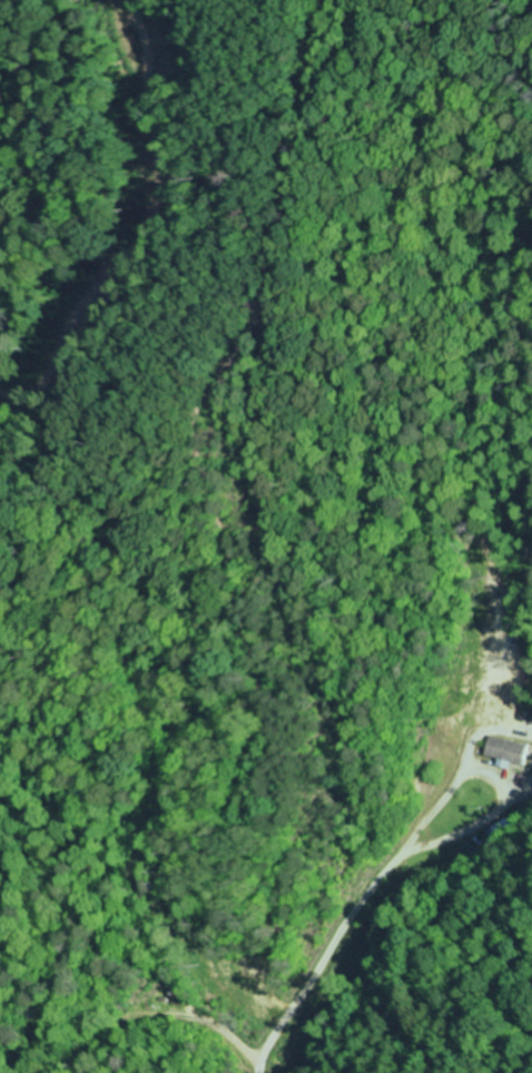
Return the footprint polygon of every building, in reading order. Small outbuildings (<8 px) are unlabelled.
[(502,766),(514,770),(517,763),(528,767),(531,755),(531,746),(496,735),(490,755),(504,759),(502,766)]
